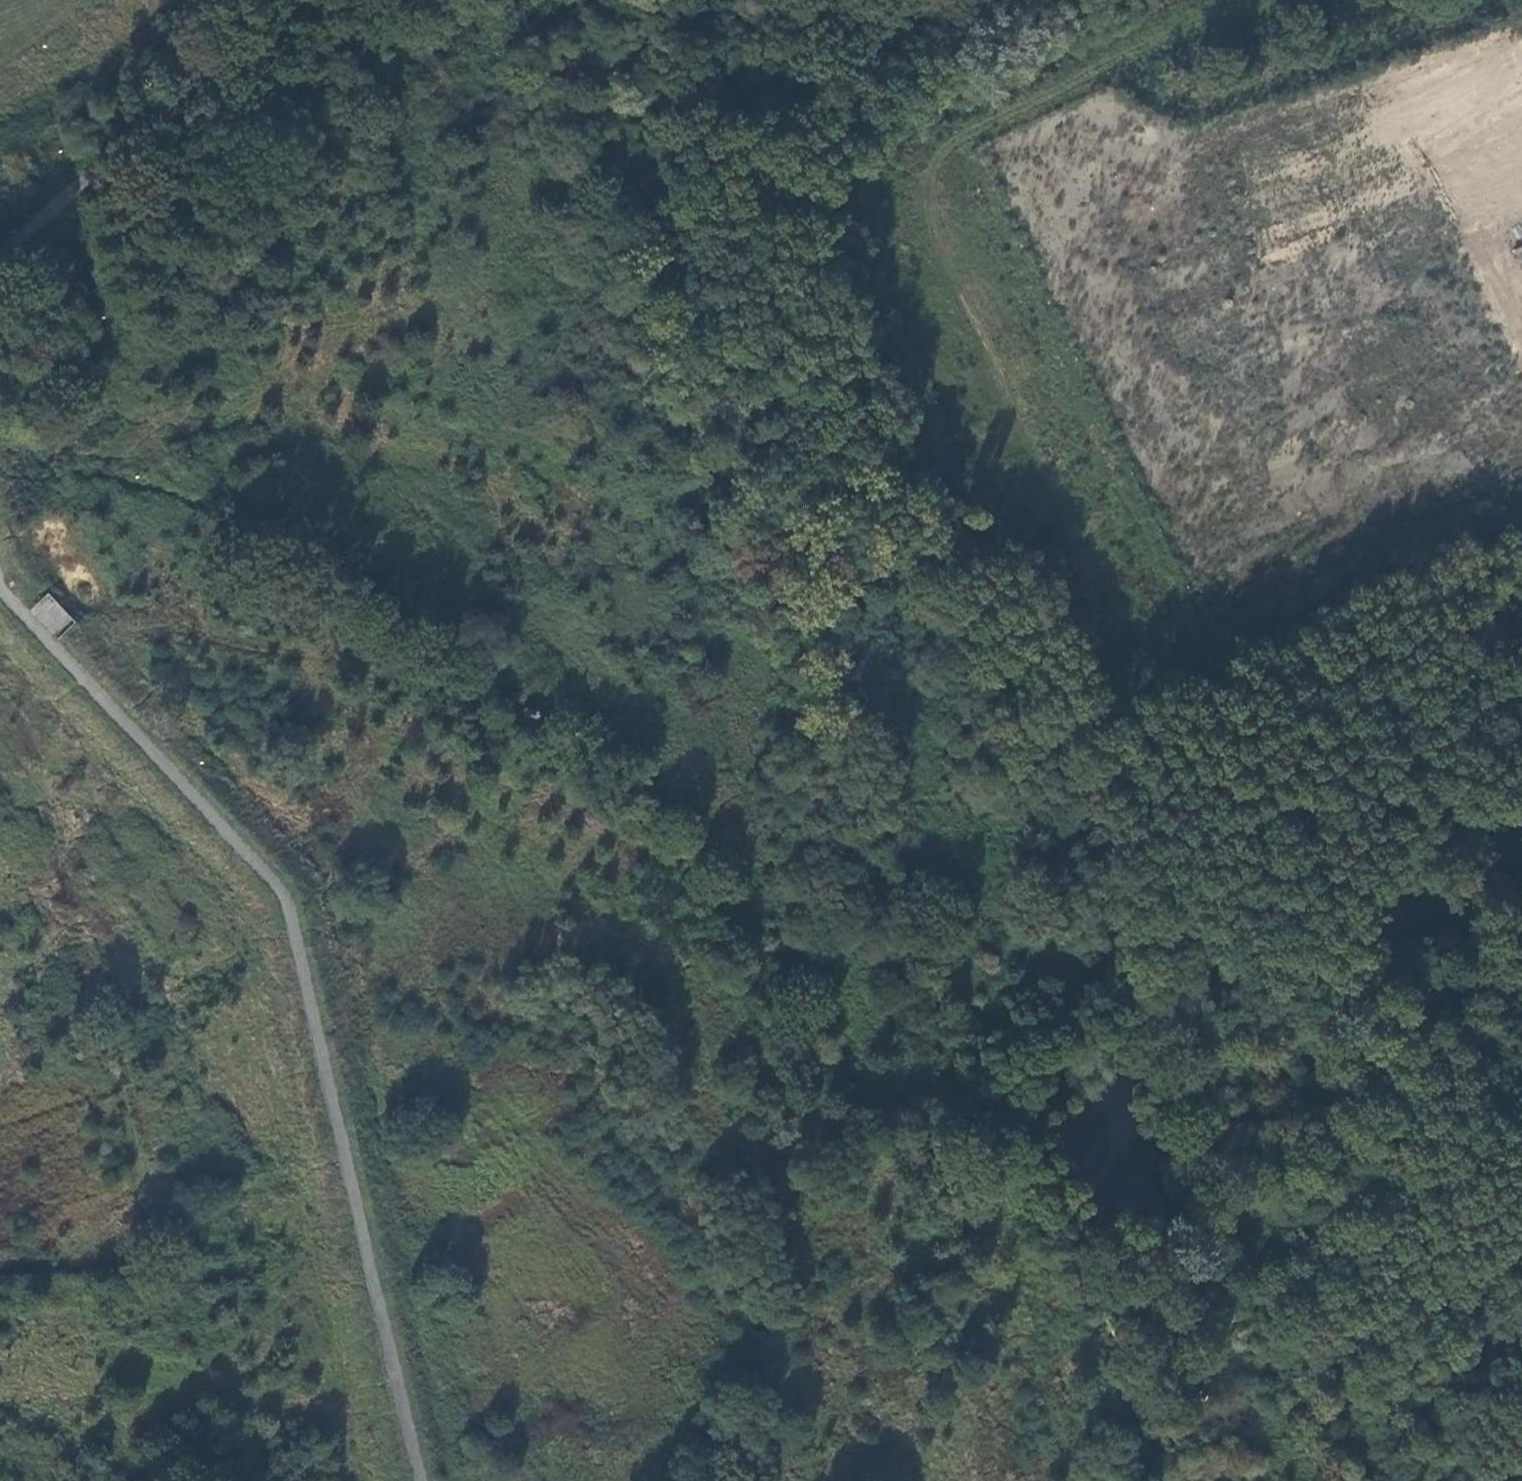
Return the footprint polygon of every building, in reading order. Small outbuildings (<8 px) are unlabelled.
[(48,592),(30,610),(55,637),(74,620),(48,592)]
